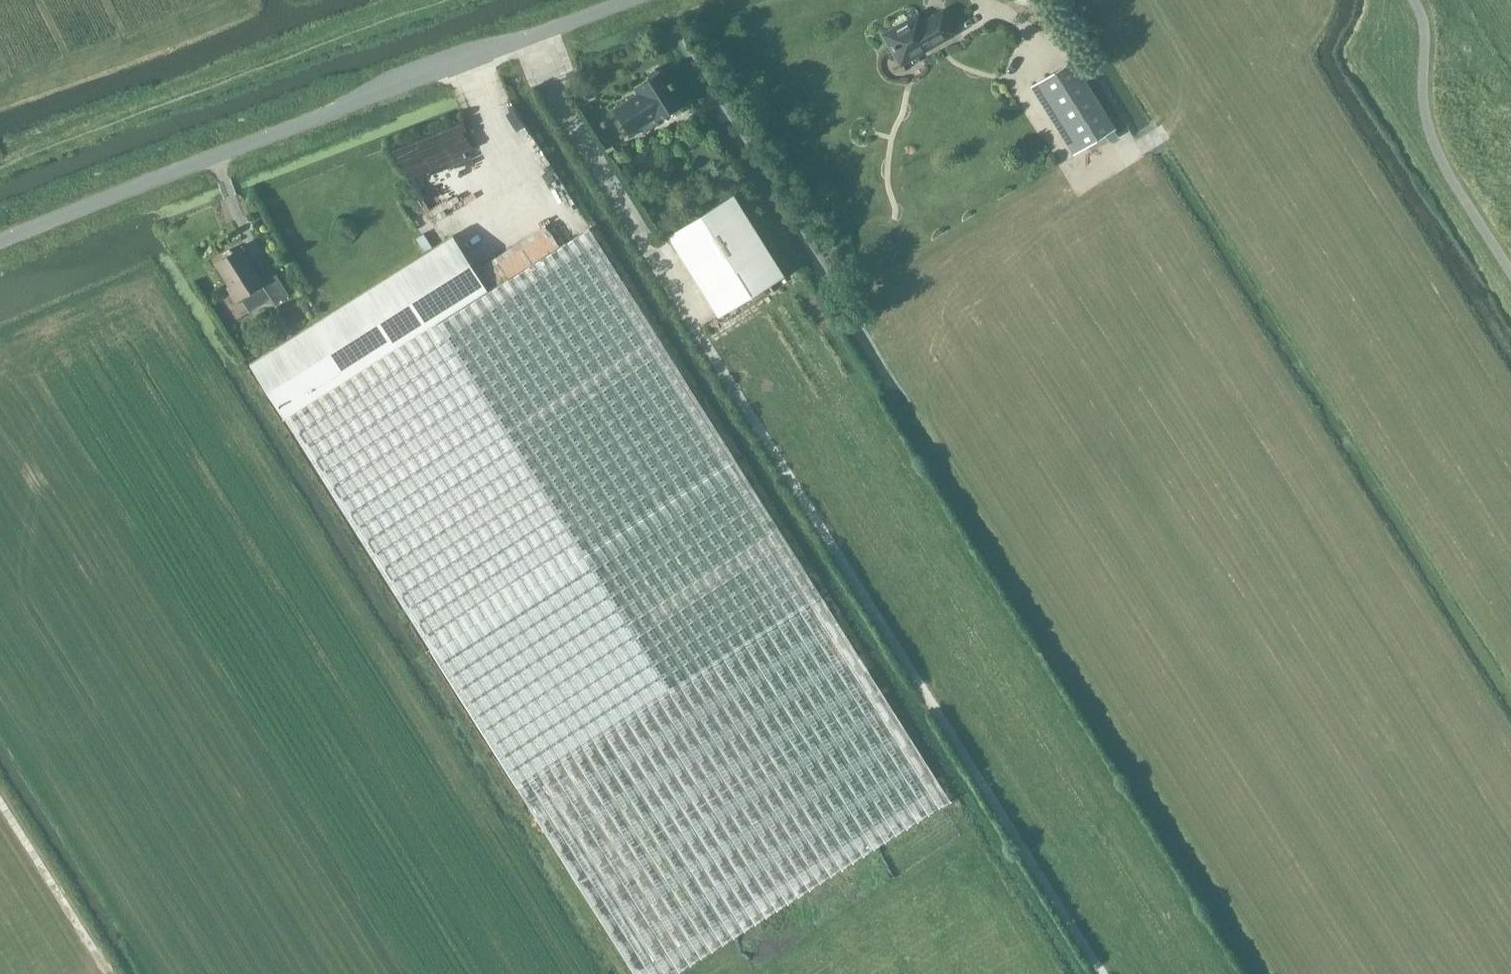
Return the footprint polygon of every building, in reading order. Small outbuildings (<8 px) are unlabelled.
[(919,15),(885,34),(902,63),(935,44),(956,32),(944,11),(923,23),(919,15)] [(1031,87),(1074,155),(1106,135),(1111,143),(1119,138),(1114,130),(1116,129),(1073,61),(1031,87)] [(649,80),(636,88),(640,95),(630,101),(629,100),(615,109),(630,133),(640,127),(644,132),(659,123),(655,117),(667,110),(670,114),(674,115),(681,111),(682,106),(680,102),(682,101),(671,85),(672,84),(670,81),(669,81),(663,71),(660,73),(658,70),(654,69),(649,73),(648,77),(649,80)] [(668,233),(718,314),(782,274),(732,193),(668,233)] [(287,419),(432,651),(449,678),(635,973),(677,973),(951,802),(947,794),(874,678),(736,457),(590,227),(439,323),(287,419)] [(407,263),(251,362),(285,416),(442,318),(489,288),(454,234),(407,263)] [(231,285),(228,287),(236,300),(265,281),(242,246),(235,250),(231,248),(223,253),(223,258),(217,262),(231,285)] [(271,284),(267,287),(277,301),(291,293),(278,273),(268,279),(271,284)]
